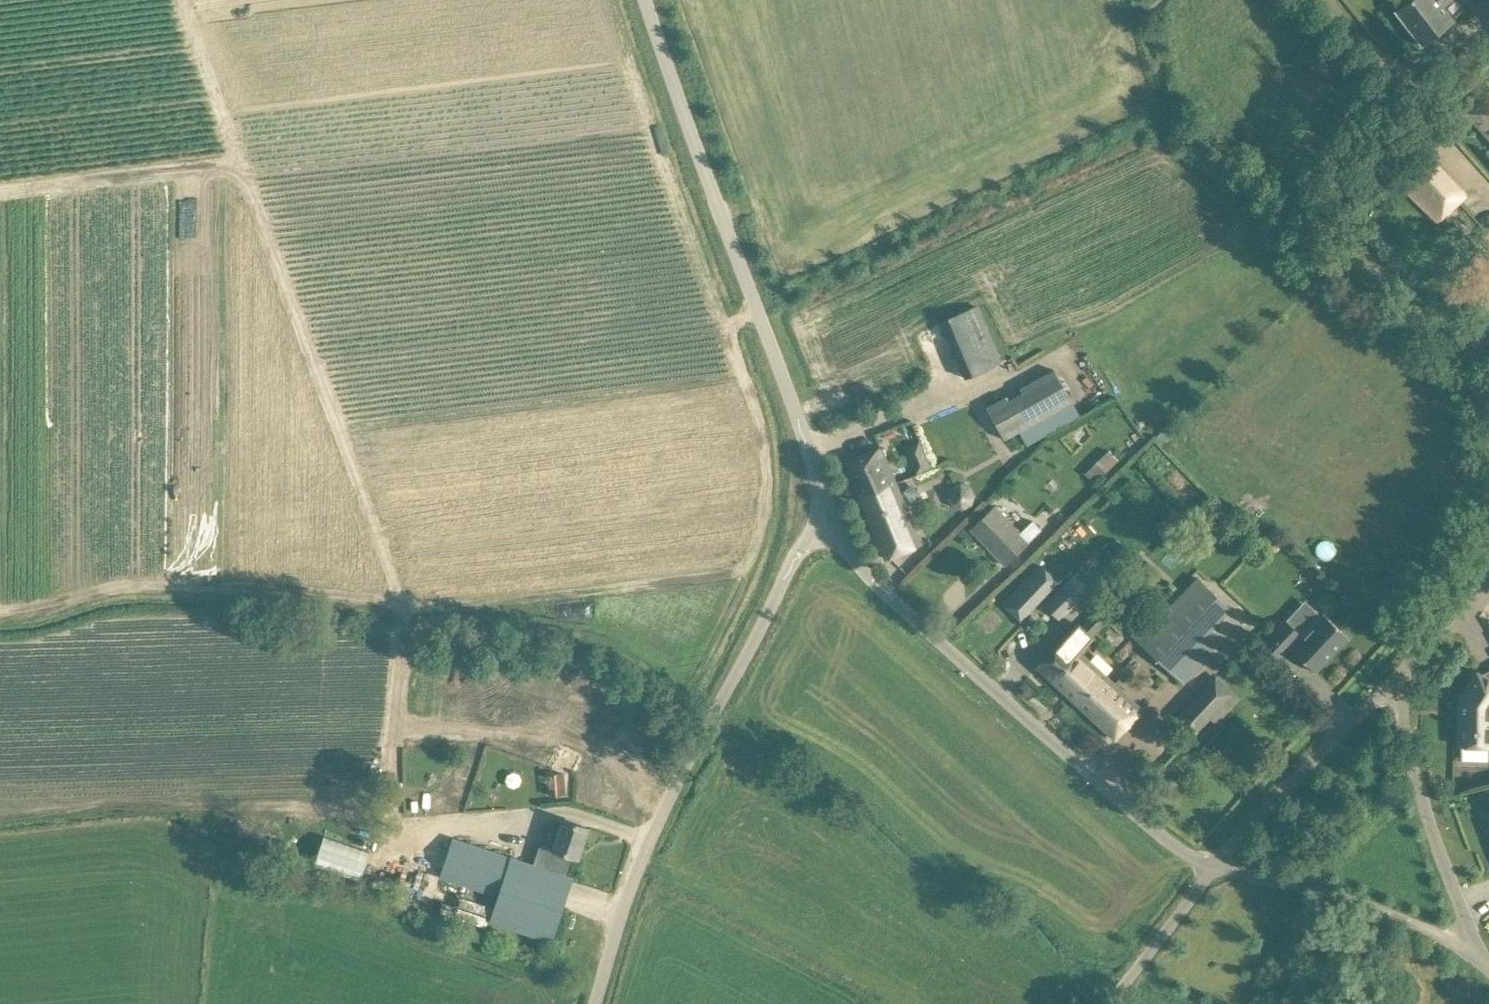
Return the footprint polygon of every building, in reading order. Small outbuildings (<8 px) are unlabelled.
[(1395,11),(1421,45),(1454,20),(1448,12),(1463,1),(1462,0),(1409,0),(1395,11)] [(1488,137),(1488,92),(1467,112),(1488,137)] [(1446,172),(1418,201),(1438,220),(1466,191),(1446,172)] [(941,314),(957,374),(998,363),(982,303),(941,314)] [(1072,401),(1053,367),(1019,388),(1022,393),(1008,401),(1006,395),(986,406),(1004,438),(1072,401)] [(846,462),(887,558),(923,544),(882,447),(846,462)] [(986,515),(971,529),(1005,563),(1019,549),(1029,539),(1041,528),(1033,520),(1022,532),(1021,531),(996,505),(986,515)] [(1004,602),(1021,618),(1056,581),(1039,565),(1004,602)] [(1198,639),(1226,610),(1195,581),(1162,616),(1154,608),(1132,633),(1183,681),(1211,651),(1198,639)] [(1062,582),(1043,607),(1059,619),(1078,594),(1062,582)] [(1037,666),(1051,679),(1073,658),(1075,660),(1077,657),(1076,656),(1093,637),(1092,636),(1107,619),(1097,610),(1082,626),(1080,625),(1074,631),(1071,629),(1037,666)] [(1284,619),(1262,643),(1280,660),(1291,649),(1315,672),(1348,637),(1324,614),(1303,636),(1286,620),(1284,619)] [(1115,738),(1142,709),(1088,659),(1080,652),(1076,656),(1077,657),(1075,660),(1073,658),(1051,679),(1115,738)] [(1459,745),(1488,746),(1488,680),(1477,672),(1460,699),(1459,745)] [(1211,716),(1227,698),(1210,682),(1193,700),(1211,716)] [(490,921),(532,935),(551,941),(572,877),(566,875),(572,856),(579,858),(589,827),(562,819),(552,848),(540,844),(533,865),(456,839),(443,876),(499,894),(490,921)]
